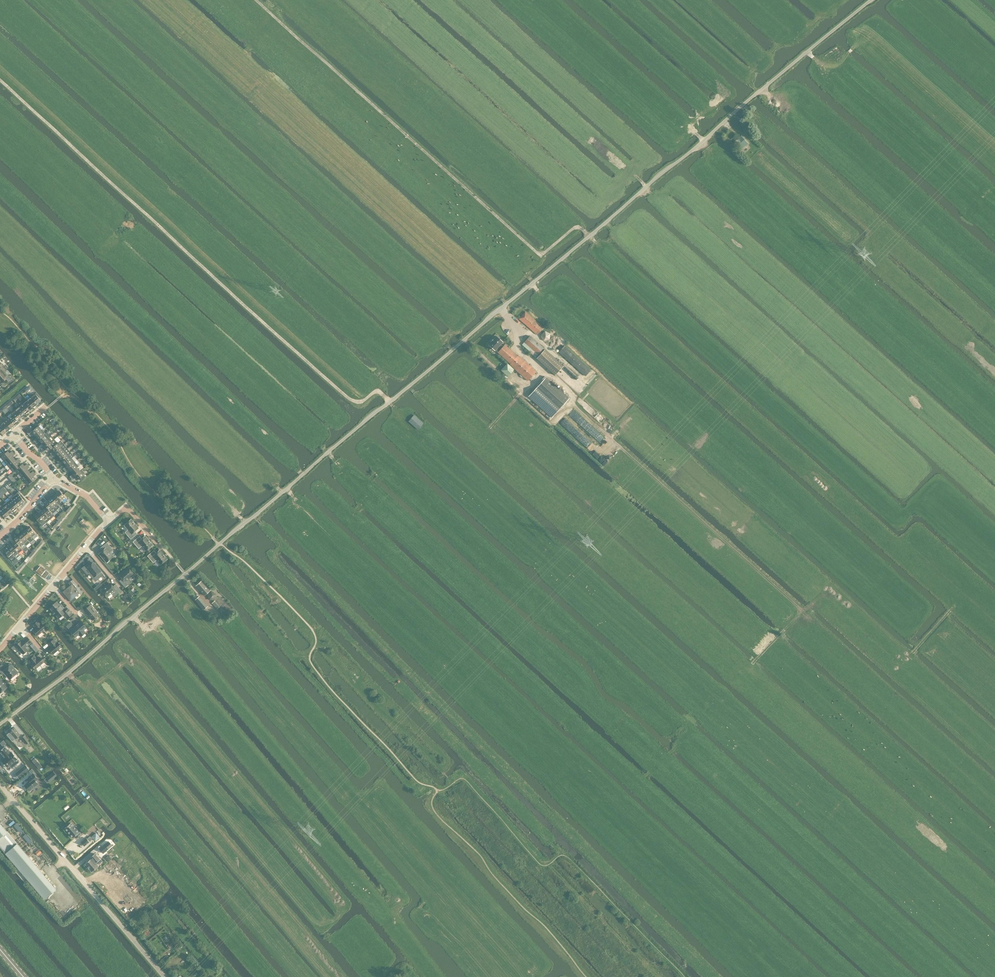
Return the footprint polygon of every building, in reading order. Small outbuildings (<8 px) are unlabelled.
[(745,142),(746,141),(741,136),(735,141),(740,147),(737,149),(741,152),(748,145),(745,142)] [(525,312),(519,318),(537,334),(543,328),(525,312)] [(545,331),(541,335),(543,341),(548,340),(549,339),(550,333),(545,331)] [(489,344),(489,345),(495,350),(510,364),(528,381),(536,371),(518,355),(517,356),(505,344),(503,347),(500,344),(502,342),(496,336),(494,339),(493,338),(491,341),(491,342),(489,344)] [(530,336),(524,342),(537,354),(543,348),(530,336)] [(564,346),(559,352),(585,376),(591,370),(564,346)] [(544,349),(537,357),(548,367),(556,374),(564,366),(556,359),(544,349)] [(0,376),(0,383),(1,383),(3,385),(8,381),(9,383),(14,379),(13,378),(13,377),(11,374),(8,376),(5,372),(6,371),(0,376)] [(535,389),(528,397),(551,417),(558,410),(569,398),(546,377),(535,389)] [(31,397),(37,404),(41,401),(35,394),(31,397)] [(27,400),(33,407),(37,404),(31,397),(27,400)] [(23,404),(29,410),(33,407),(27,400),(23,404)] [(19,406),(25,414),(29,410),(23,404),(19,407),(19,406)] [(15,410),(21,417),(25,414),(19,406),(15,410)] [(12,415),(18,421),(19,421),(18,420),(21,417),(15,410),(11,413),(12,415)] [(9,418),(14,425),(18,421),(12,415),(9,418)] [(5,421),(11,428),(14,425),(9,418),(5,421)] [(1,425),(7,431),(11,428),(5,421),(1,425)] [(33,433),(35,435),(42,429),(39,425),(32,431),(28,434),(30,436),(33,433)] [(34,440),(35,442),(44,434),(45,433),(42,429),(35,435),(37,437),(34,440)] [(44,434),(35,442),(37,444),(40,441),(42,443),(44,441),(51,435),(50,436),(47,432),(45,433),(44,434)] [(44,441),(42,443),(44,445),(40,448),(42,450),(44,448),(54,439),(51,435),(44,441)] [(44,448),(42,450),(43,451),(46,449),(48,451),(52,448),(55,445),(61,440),(58,442),(58,443),(54,439),(44,448)] [(52,448),(53,450),(50,453),(52,455),(64,444),(61,440),(55,445),(52,448)] [(64,444),(52,455),(53,456),(56,454),(58,456),(67,448),(64,444)] [(67,448),(58,456),(60,458),(57,461),(58,462),(71,452),(67,448)] [(1,457),(4,461),(13,453),(12,451),(9,453),(8,451),(1,457)] [(71,452),(58,462),(60,464),(63,461),(65,464),(72,458),(74,456),(71,452)] [(13,453),(4,461),(7,465),(14,458),(12,456),(15,454),(13,453)] [(67,466),(63,469),(65,470),(75,462),(77,460),(74,456),(72,458),(65,464),(67,466)] [(14,458),(7,465),(10,468),(19,460),(18,458),(16,460),(14,458)] [(19,460),(10,468),(13,472),(15,470),(20,466),(19,464),(21,462),(19,460)] [(71,471),(78,466),(75,462),(65,470),(66,472),(69,469),(71,471)] [(20,466),(15,470),(19,474),(28,465),(27,464),(24,466),(22,464),(20,466)] [(28,465),(19,474),(22,477),(29,471),(27,469),(30,467),(28,465)] [(70,476),(71,478),(79,472),(81,470),(78,466),(71,471),(73,474),(70,476)] [(79,472),(71,478),(73,480),(76,477),(78,479),(80,478),(82,480),(87,476),(85,474),(81,470),(79,472)] [(29,471),(22,477),(25,481),(34,473),(33,471),(30,473),(29,471)] [(34,473),(25,481),(28,485),(35,478),(33,476),(36,474),(34,473)] [(62,501),(66,498),(60,491),(56,494),(62,501)] [(15,498),(21,505),(25,501),(20,496),(21,495),(19,492),(17,493),(17,492),(13,496),(15,498)] [(56,494),(52,497),(58,504),(62,501),(56,494)] [(9,499),(17,508),(21,505),(15,498),(13,496),(9,499)] [(52,497),(48,501),(54,508),(56,510),(60,507),(58,504),(52,497)] [(6,502),(13,511),(17,508),(9,499),(6,502)] [(46,507),(54,516),(52,513),(56,510),(54,508),(48,501),(44,504),(46,507)] [(2,506),(9,515),(13,511),(6,502),(2,506)] [(9,515),(2,506),(0,507),(0,512),(5,518),(9,515)] [(48,517),(50,519),(54,516),(46,507),(43,510),(48,517)] [(39,513),(46,522),(50,519),(48,517),(43,510),(39,513)] [(42,526),(46,522),(39,513),(35,517),(42,526)] [(135,530),(138,527),(131,519),(124,525),(128,529),(125,532),(131,539),(137,534),(135,530)] [(26,530),(34,539),(38,536),(30,526),(26,530)] [(22,533),(30,542),(34,539),(26,530),(22,533)] [(18,536),(26,546),(30,542),(22,533),(18,536)] [(18,536),(14,540),(16,543),(17,542),(22,549),(25,552),(29,549),(26,546),(18,536)] [(146,550),(153,545),(146,536),(142,539),(139,536),(133,542),(139,549),(142,546),(146,550)] [(16,543),(13,546),(18,553),(22,549),(17,542),(16,543)] [(103,551),(99,554),(106,562),(113,557),(114,559),(118,555),(113,549),(107,542),(106,543),(101,547),(100,548),(103,551)] [(13,546),(9,549),(17,558),(20,555),(18,553),(13,546)] [(5,552),(13,562),(17,558),(9,549),(5,552)] [(160,565),(167,559),(160,550),(157,553),(154,550),(147,556),(153,563),(156,560),(160,565)] [(88,562),(81,568),(87,575),(89,574),(90,572),(96,579),(103,574),(100,572),(101,571),(94,563),(91,566),(88,562)] [(36,571),(41,575),(45,570),(40,566),(36,571)] [(129,578),(134,574),(128,567),(120,574),(123,578),(119,581),(125,587),(132,581),(129,578)] [(75,596),(79,593),(75,588),(76,587),(71,581),(68,583),(71,585),(63,592),(72,602),(77,599),(75,596)] [(204,595),(210,590),(206,585),(202,581),(196,586),(204,595)] [(114,596),(121,590),(116,584),(112,587),(109,583),(101,590),(107,597),(112,593),(114,596)] [(216,594),(211,591),(208,594),(210,600),(215,599),(216,594)] [(199,596),(195,600),(204,609),(208,606),(208,605),(199,596)] [(50,607),(53,611),(53,612),(52,612),(52,613),(52,614),(53,614),(53,615),(54,615),(55,615),(56,615),(59,618),(63,614),(67,618),(72,614),(68,609),(65,611),(63,609),(63,608),(61,605),(60,606),(57,602),(55,603),(54,603),(53,603),(52,603),(51,604),(51,605),(51,606),(50,607)] [(92,620),(99,615),(90,605),(90,606),(88,603),(83,608),(85,610),(84,610),(92,620)] [(38,636),(46,628),(42,623),(41,624),(38,620),(33,625),(36,628),(33,631),(38,636)] [(83,630),(86,628),(81,621),(75,626),(71,622),(66,626),(70,631),(70,630),(76,637),(79,634),(81,636),(85,632),(83,630)] [(26,647),(32,643),(27,637),(21,642),(21,641),(16,646),(23,654),(28,650),(26,647)] [(53,654),(62,647),(58,642),(57,642),(54,639),(49,643),(51,647),(49,649),(53,654)] [(35,669),(36,668),(38,670),(39,670),(41,668),(39,666),(44,662),(40,657),(37,659),(34,655),(29,660),(32,663),(31,664),(35,669)] [(17,672),(11,665),(6,669),(2,664),(0,665),(0,672),(2,675),(5,673),(10,679),(17,672)] [(10,732),(7,735),(8,736),(12,741),(15,739),(20,735),(14,727),(9,731),(10,732)] [(13,762),(16,765),(19,762),(17,759),(12,752),(10,753),(5,747),(0,751),(0,752),(5,758),(1,761),(7,768),(13,762)] [(25,765),(15,773),(15,774),(14,775),(17,778),(18,777),(19,778),(29,769),(25,765)] [(29,781),(24,785),(29,791),(32,788),(33,789),(36,787),(35,786),(38,784),(35,781),(38,779),(33,774),(27,779),(29,781)] [(77,838),(81,834),(71,823),(65,828),(73,837),(75,836),(77,838)] [(0,838),(0,847),(5,853),(44,899),(56,889),(17,843),(7,832),(0,838)] [(96,832),(91,836),(95,841),(100,837),(96,832)] [(84,846),(89,841),(86,838),(81,843),(84,846)] [(91,858),(85,863),(87,867),(89,869),(89,868),(92,871),(95,869),(95,870),(98,867),(98,866),(96,863),(100,860),(97,857),(95,853),(90,857),(91,858)] [(172,939),(167,944),(170,948),(175,943),(172,939)]
